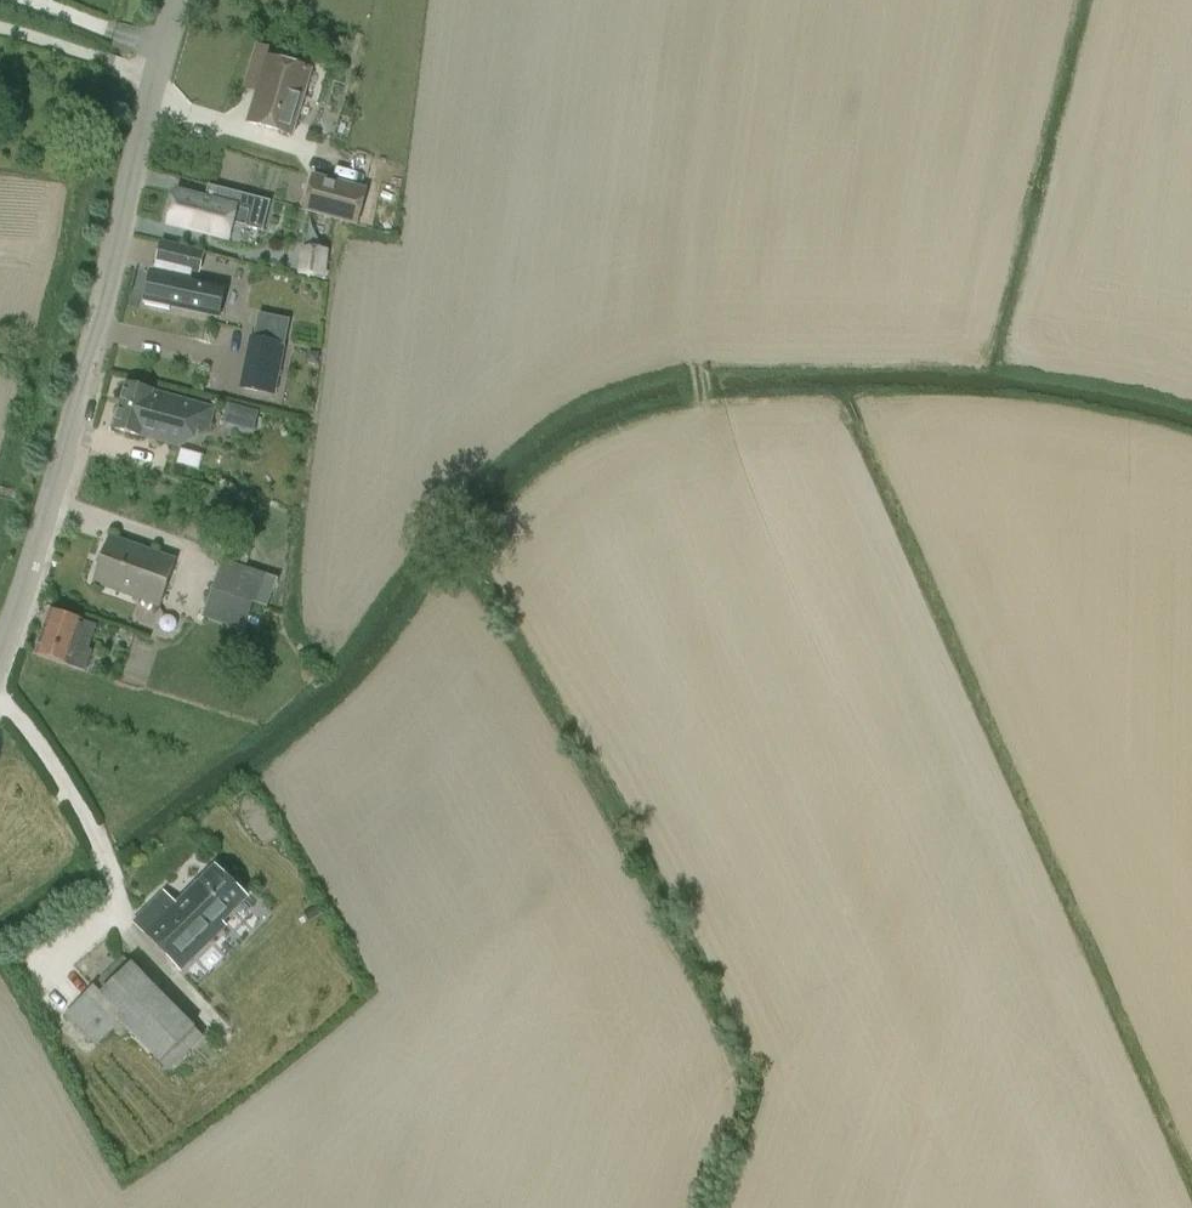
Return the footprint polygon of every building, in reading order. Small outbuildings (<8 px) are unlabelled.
[(292,136),(312,69),(269,56),(271,47),(257,43),(247,76),(243,89),(256,92),(247,122),(292,136)] [(358,181),(378,186),(382,167),(362,162),(358,181)] [(329,179),(314,175),(304,211),(358,226),(369,190),(336,180),(336,184),(329,182),(329,179)] [(264,231),(271,202),(220,189),(216,203),(178,194),(177,199),(171,200),(167,215),(172,218),(171,224),(229,238),(232,223),(264,231)] [(161,242),(157,263),(167,265),(165,275),(151,272),(145,305),(169,310),(170,307),(219,317),(225,287),(190,279),(192,270),(199,272),(203,251),(161,242)] [(305,275),(324,277),(326,253),(307,251),(305,275)] [(254,339),(243,391),(272,397),(283,345),(254,339)] [(178,399),(129,384),(118,429),(182,446),(186,425),(208,431),(214,410),(183,400),(178,399)] [(260,431),(265,410),(234,403),(229,424),(260,431)] [(175,560),(111,537),(95,583),(159,606),(175,560)] [(279,578),(271,575),(223,558),(202,617),(244,632),(248,622),(258,626),(261,615),(252,611),(254,603),(260,605),(268,607),(279,578)] [(87,673),(94,651),(90,650),(97,627),(85,623),(86,621),(50,609),(35,655),(87,673)] [(166,893),(136,922),(182,969),(226,926),(222,922),(248,898),(214,866),(175,903),(166,893)] [(132,965),(123,956),(66,1016),(96,1046),(119,1022),(169,1073),(204,1037),(133,964),(132,965)]
